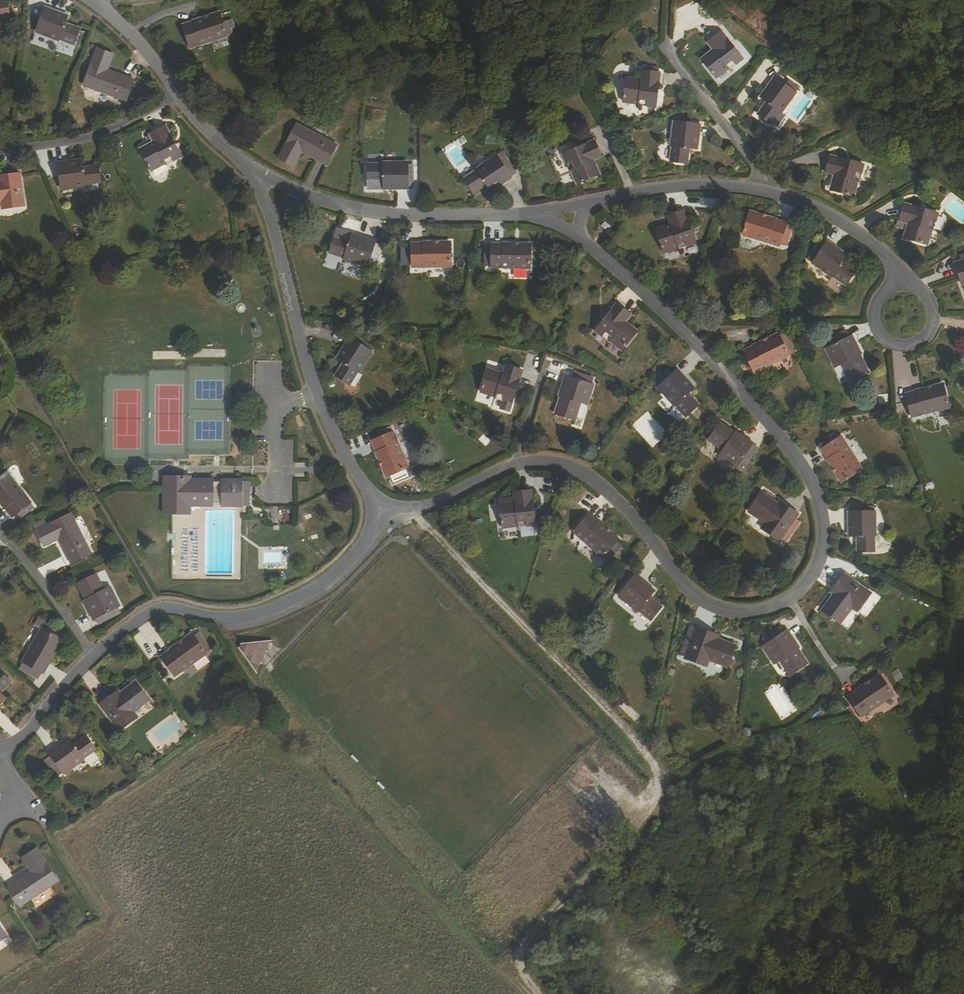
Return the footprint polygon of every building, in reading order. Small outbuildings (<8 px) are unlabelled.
[(11,19),(8,0),(0,0),(0,21),(11,19)] [(57,15),(58,12),(45,7),(41,20),(43,20),(38,33),(60,41),(61,40),(75,46),(81,29),(66,23),(68,19),(57,15)] [(225,30),(230,28),(228,21),(223,23),(219,13),(183,25),(190,48),(227,36),(225,30)] [(740,62),(720,37),(708,47),(716,57),(705,67),(716,80),(728,71),(728,72),(740,62)] [(103,69),(105,63),(110,65),(114,55),(97,49),(84,85),(127,102),(134,81),(108,71),(103,69)] [(656,105),(660,73),(659,73),(655,72),(655,69),(646,68),(644,84),(629,82),(627,100),(641,102),(641,103),(656,105)] [(785,87),(775,79),(767,89),(770,91),(762,101),(765,103),(757,116),(770,125),(779,112),(781,114),(799,91),(793,86),(788,92),(784,88),(785,87)] [(789,83),(785,87),(784,88),(788,92),(793,86),(789,83)] [(760,99),(762,101),(770,91),(767,89),(760,99)] [(689,149),(693,150),(694,139),(698,139),(699,126),(687,125),(687,121),(674,120),(670,147),(674,148),(672,164),(686,165),(689,149)] [(327,166),(337,146),(297,124),(279,159),(294,167),(302,152),(327,166)] [(152,132),(154,135),(148,138),(149,143),(152,147),(145,150),(153,167),(167,160),(167,161),(180,155),(166,126),(152,132)] [(588,160),(599,156),(594,142),(564,153),(569,167),(571,166),(577,181),(594,175),(588,160)] [(515,176),(511,170),(508,165),(513,162),(507,153),(501,158),(500,156),(481,168),(483,170),(469,179),(477,192),(491,184),(495,190),(515,176)] [(824,176),(831,177),(836,179),(832,191),(850,196),(855,181),(860,167),(829,158),(824,176)] [(97,166),(81,168),(81,164),(70,165),(69,162),(56,164),(58,177),(59,177),(62,190),(84,186),(84,184),(99,181),(97,166)] [(384,167),(368,167),(368,182),(384,182),(384,189),(409,189),(409,176),(407,176),(407,164),(384,164),(384,167)] [(2,200),(4,207),(24,203),(19,174),(0,177),(0,200),(2,200)] [(832,191),(836,179),(831,177),(827,189),(832,191)] [(904,205),(899,220),(898,225),(906,227),(908,221),(912,222),(908,237),(925,242),(930,227),(931,227),(935,214),(904,205)] [(666,217),(669,224),(671,229),(660,233),(665,250),(680,245),(680,246),(694,241),(684,211),(666,217)] [(785,229),(786,225),(786,224),(750,212),(742,235),(779,247),(780,246),(782,239),(787,240),(790,231),(785,229)] [(912,222),(908,221),(906,227),(903,235),(908,237),(912,222)] [(612,228),(605,222),(600,227),(607,233),(612,228)] [(660,233),(671,229),(669,224),(658,228),(660,233)] [(350,242),(335,237),(329,254),(344,259),(343,260),(366,267),(370,255),(372,255),(376,243),(352,235),(350,242)] [(809,258),(815,262),(813,264),(831,277),(833,275),(846,284),(855,272),(842,263),(845,259),(835,252),(837,250),(826,242),(823,246),(818,254),(814,251),(809,258)] [(819,243),(814,251),(818,254),(823,246),(819,243)] [(450,244),(412,244),(412,268),(451,267),(450,244)] [(531,245),(492,245),(491,268),(530,269),(531,245)] [(846,256),(837,250),(835,252),(845,259),(846,256)] [(961,262),(954,265),(958,276),(963,275),(963,278),(963,261),(961,262)] [(620,348),(631,334),(622,326),(625,322),(630,317),(616,305),(596,330),(607,339),(608,338),(620,348)] [(625,322),(622,326),(631,334),(634,330),(625,322)] [(797,351),(789,333),(783,336),(791,354),(793,353),(797,351)] [(358,336),(356,341),(362,345),(364,342),(365,340),(358,336)] [(779,336),(744,353),(754,373),(789,357),(788,355),(780,337),(779,336)] [(788,355),(791,354),(783,336),(780,337),(788,355)] [(858,356),(856,351),(859,350),(852,336),(825,350),(834,368),(841,365),(848,381),(868,371),(860,355),(858,356)] [(374,348),(364,342),(362,345),(356,341),(350,338),(337,358),(343,362),(335,376),(348,384),(356,371),(359,372),(374,348)] [(541,357),(526,356),(525,367),(539,369),(541,357)] [(512,402),(522,372),(508,367),(504,379),(489,374),(483,392),(499,396),(498,398),(512,402)] [(669,381),(659,390),(675,407),(676,406),(677,405),(687,417),(699,407),(688,395),(693,391),(685,382),(686,381),(677,371),(667,380),(669,381)] [(579,381),(573,379),(566,376),(559,396),(561,397),(555,413),(576,420),(581,404),(587,406),(594,386),(593,385),(590,384),(592,379),(581,375),(579,381)] [(694,390),(686,381),(685,382),(693,391),(694,390)] [(943,385),(905,395),(911,418),(949,408),(943,385)] [(677,405),(676,406),(686,418),(687,417),(677,405)] [(738,438),(735,435),(735,434),(721,424),(708,441),(723,452),(727,454),(723,460),(736,468),(739,465),(747,453),(752,446),(753,444),(740,435),(738,438)] [(393,433),(372,442),(387,477),(408,469),(393,433)] [(841,438),(821,451),(842,483),(861,471),(841,438)] [(758,449),(752,446),(747,453),(752,457),(758,449)] [(747,453),(739,465),(744,468),(752,457),(747,453)] [(8,469),(16,485),(23,481),(15,466),(8,469)] [(25,508),(29,505),(30,504),(6,473),(0,478),(0,503),(12,518),(17,514),(25,508)] [(215,480),(215,483),(215,485),(207,485),(207,482),(207,480),(183,480),(183,476),(179,476),(173,482),(167,476),(157,475),(157,491),(156,516),(182,516),(183,507),(206,507),(206,505),(207,497),(214,497),(214,505),(214,507),(235,507),(235,506),(242,506),(242,493),(235,492),(236,482),(236,480),(215,480)] [(518,506),(502,508),(504,527),(520,525),(520,526),(535,524),(531,492),(516,495),(518,506)] [(784,511),(778,507),(761,495),(748,513),(765,525),(761,531),(778,543),(781,539),(788,529),(795,519),(798,515),(787,507),(784,511)] [(872,513),(872,509),(862,509),(862,507),(853,507),(853,512),(850,511),(849,511),(849,524),(852,524),(853,536),(857,536),(857,552),(872,552),(872,536),(875,536),(874,513),(872,513)] [(28,512),(25,508),(17,514),(20,518),(28,512)] [(281,519),(292,519),(292,509),(282,509),(281,519)] [(38,524),(40,529),(36,531),(44,546),(53,542),(50,536),(56,534),(59,539),(71,564),(91,553),(71,513),(47,525),(45,520),(38,524)] [(607,553),(617,541),(618,540),(589,515),(574,532),(602,558),(604,556),(607,553)] [(800,522),(795,519),(788,529),(793,532),(800,522)] [(786,542),(793,532),(788,529),(781,539),(786,542)] [(53,542),(59,539),(56,534),(50,536),(53,542)] [(622,546),(617,541),(607,553),(611,557),(622,546)] [(102,615),(113,610),(118,607),(120,606),(111,587),(105,590),(97,574),(78,584),(85,600),(84,601),(93,619),(96,618),(102,615)] [(836,585),(839,588),(834,595),(822,611),(839,624),(851,608),(857,613),(871,595),(844,574),(836,585)] [(652,593),(643,586),(645,584),(635,575),(627,585),(628,586),(620,596),(638,611),(639,609),(651,619),(661,607),(649,597),(652,593)] [(654,591),(645,584),(643,586),(652,593),(654,591)] [(831,592),(834,595),(839,588),(836,585),(831,592)] [(105,620),(115,615),(113,610),(102,615),(105,620)] [(98,623),(105,620),(102,615),(96,618),(98,623)] [(57,637),(60,638),(64,631),(46,622),(45,624),(60,632),(57,637)] [(45,624),(42,629),(57,637),(60,632),(45,624)] [(684,639),(691,641),(695,629),(689,626),(684,639)] [(61,639),(60,638),(57,637),(42,629),(41,629),(23,664),(43,674),(61,639)] [(191,632),(200,644),(204,640),(196,629),(191,632)] [(728,668),(735,646),(715,639),(708,636),(709,633),(695,629),(691,641),(684,639),(679,655),(686,658),(685,660),(706,667),(708,661),(728,668)] [(203,648),(200,644),(191,632),(190,631),(159,653),(161,656),(172,671),(172,672),(204,650),(203,648)] [(778,657),(780,661),(790,676),(807,665),(798,650),(796,651),(794,647),(797,645),(788,631),(784,634),(781,636),(771,642),(767,645),(763,647),(772,661),(778,657)] [(768,637),(771,642),(781,636),(778,631),(768,637)] [(236,641),(252,665),(267,635),(238,637),(236,641)] [(11,682),(0,672),(0,694),(11,682)] [(880,676),(848,697),(860,716),(892,695),(880,676)] [(137,682),(120,694),(114,699),(111,695),(100,704),(119,731),(138,718),(133,712),(150,700),(137,682)] [(114,699),(120,694),(117,690),(111,695),(114,699)] [(82,758),(94,748),(85,736),(73,745),(70,740),(60,747),(59,745),(48,753),(51,757),(53,760),(49,764),(52,768),(53,767),(60,776),(65,772),(66,773),(83,760),(82,758)] [(70,740),(68,738),(59,745),(60,747),(70,740)] [(586,758),(576,768),(587,779),(597,769),(586,758)] [(57,881),(36,849),(22,859),(31,872),(8,888),(20,906),(57,881)]
